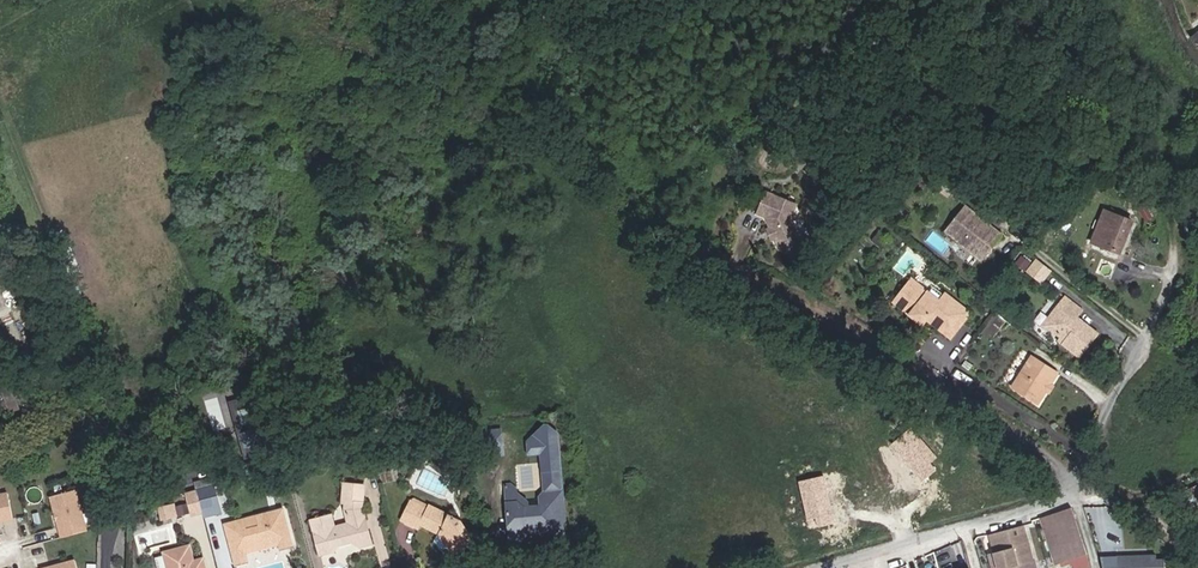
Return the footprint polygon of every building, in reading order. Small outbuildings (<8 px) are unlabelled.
[(1194,16),(1184,24),(1194,38),(1197,35),(1197,22),(1194,16)] [(807,152),(798,144),(791,153),(800,160),(807,152)] [(789,199),(769,190),(760,211),(768,216),(772,226),(776,229),(777,232),(776,237),(780,247),(799,255),(808,234),(798,230),(793,216),(786,213),(785,210),(789,199)] [(798,203),(789,199),(785,210),(786,213),(793,216),(798,203)] [(968,205),(948,229),(979,256),(993,240),(996,243),(1003,234),(968,205)] [(1121,253),(1133,222),(1105,211),(1093,241),(1121,253)] [(891,234),(879,224),(870,235),(882,244),(891,234)] [(769,228),(773,238),(776,237),(777,232),(776,229),(772,226),(769,228)] [(996,243),(993,240),(979,256),(983,259),(996,243)] [(958,250),(973,265),(978,260),(963,245),(958,250)] [(1052,271),(1037,258),(1027,271),(1042,283),(1052,271)] [(896,300),(912,314),(916,309),(928,318),(952,338),(972,313),(948,293),(941,301),(914,278),(896,300)] [(1063,299),(1058,307),(1061,309),(1051,321),(1061,340),(1058,344),(1081,360),(1099,334),(1076,319),(1081,311),(1063,299)] [(1061,309),(1058,307),(1041,330),(1053,335),(1061,340),(1051,321),(1061,309)] [(928,318),(916,309),(912,314),(924,323),(928,318)] [(1052,387),(1059,375),(1033,358),(1013,388),(1040,405),(1045,397),(1043,396),(1046,392),(1050,385),(1052,387)] [(1050,385),(1046,392),(1050,395),(1054,388),(1052,387),(1050,385)] [(269,450),(255,397),(232,404),(246,457),(269,450)] [(553,456),(561,455),(558,429),(551,419),(547,419),(530,437),(531,450),(542,448),(553,447),(553,456)] [(495,443),(503,442),(502,426),(483,428),(485,444),(495,443)] [(504,450),(503,442),(495,443),(496,451),(504,450)] [(562,468),(561,455),(553,456),(553,447),(542,448),(544,470),(562,468)] [(567,516),(562,468),(544,470),(546,488),(541,493),(542,502),(532,503),(526,504),(517,497),(508,498),(512,534),(521,533),(528,527),(540,526),(546,530),(564,529),(563,520),(567,516)] [(198,488),(217,483),(215,477),(196,481),(197,488),(198,488)] [(349,520),(335,524),(332,512),(313,518),(321,550),(371,537),(364,504),(366,482),(346,480),(344,498),(348,498),(346,507),(349,520)] [(507,480),(508,498),(517,497),(526,504),(532,503),(531,497),(520,488),(519,483),(513,480),(507,480)] [(192,489),(197,488),(196,481),(161,491),(163,497),(192,489)] [(197,488),(204,513),(223,509),(217,483),(198,488),(197,488)] [(1196,510),(1197,509),(1197,485),(1187,491),(1196,510)] [(197,488),(192,489),(198,515),(204,513),(197,488)] [(87,528),(77,489),(52,495),(54,503),(57,505),(58,510),(57,513),(63,535),(87,528)] [(463,535),(471,529),(463,518),(430,501),(428,504),(412,496),(402,516),(419,525),(422,521),(440,531),(455,552),(468,543),(463,535)] [(176,502),(161,505),(165,522),(173,520),(172,515),(179,514),(176,502)] [(233,554),(248,550),(246,544),(277,536),(279,542),(280,547),(294,543),(284,505),(225,521),(233,554)] [(1086,544),(1074,505),(1041,516),(1043,524),(1056,564),(1087,554),(1089,562),(1144,543),(1138,527),(1131,529),(1128,527),(1121,529),(1122,532),(1086,544)] [(999,567),(1034,567),(1023,528),(990,538),(995,553),(999,567)] [(476,537),(471,529),(463,535),(468,543),(476,537)] [(246,544),(248,550),(279,542),(277,536),(246,544)] [(202,555),(194,557),(190,542),(164,549),(169,567),(206,567),(202,555)] [(250,559),(248,550),(233,554),(235,563),(250,559)] [(995,553),(987,556),(991,567),(999,567),(995,553)] [(1117,554),(1116,567),(1165,567),(1165,554),(1117,554)] [(40,567),(41,567),(78,567),(75,558),(63,561),(64,563),(61,564),(60,562),(40,567)]
